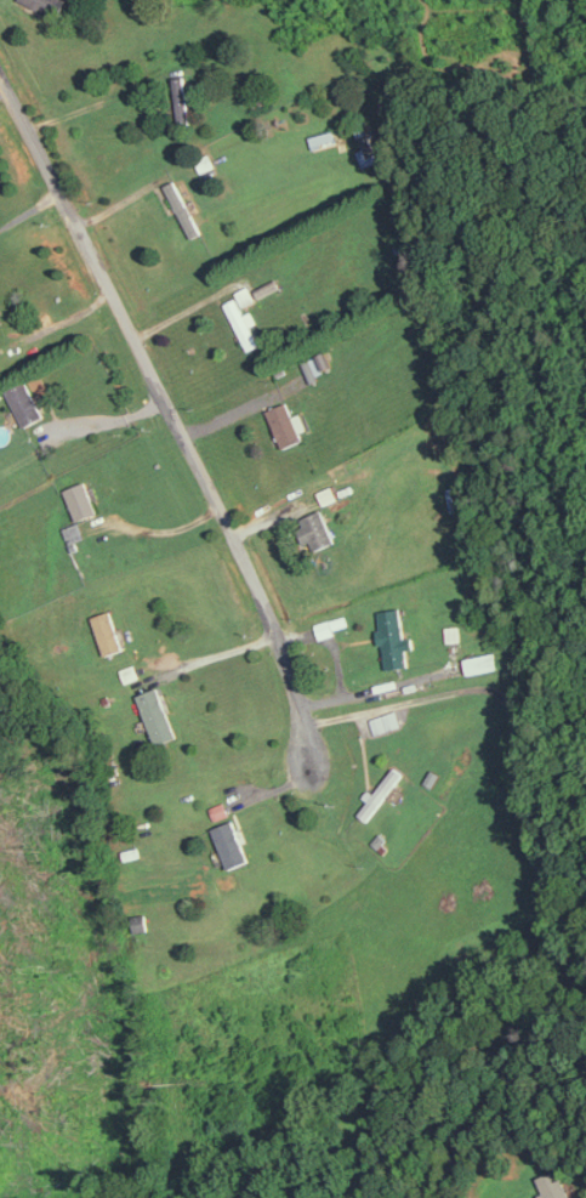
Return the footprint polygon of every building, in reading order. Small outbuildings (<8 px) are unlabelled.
[(57,18),(66,0),(19,0),(57,18)] [(187,76),(174,77),(176,123),(188,123),(187,76)] [(311,135),(314,146),(338,140),(335,128),(311,135)] [(359,149),(363,165),(379,161),(371,133),(360,136),(364,148),(359,149)] [(191,237),(202,232),(178,178),(167,183),(191,237)] [(236,291),(243,306),(256,300),(249,285),(236,291)] [(253,324),(259,321),(253,309),(245,313),(237,297),(225,302),(248,350),(262,344),(253,324)] [(334,369),(328,351),(303,359),(309,378),(334,369)] [(47,416),(28,378),(7,389),(25,427),(47,416)] [(304,412),(295,415),(290,401),(270,408),(283,446),(305,438),(302,430),(309,427),(304,412)] [(64,489),(77,520),(99,511),(86,479),(64,489)] [(312,538),(315,549),(336,541),(324,509),(299,518),(307,540),(312,538)] [(410,665),(408,649),(418,648),(416,635),(406,636),(403,607),(379,609),(385,668),(410,665)] [(125,648),(113,609),(93,615),(105,654),(125,648)] [(445,626),(447,642),(461,640),(459,625),(445,626)] [(501,668),(499,652),(468,656),(470,672),(501,668)] [(180,736),(160,686),(140,693),(159,744),(180,736)] [(403,724),(399,709),(371,718),(376,733),(403,724)] [(360,812),(369,819),(405,773),(396,766),(372,796),(373,796),(360,812)] [(215,825),(229,868),(250,861),(236,818),(215,825)] [(543,1192),(542,1193),(544,1197),(571,1197),(562,1169),(538,1176),(543,1192)]
